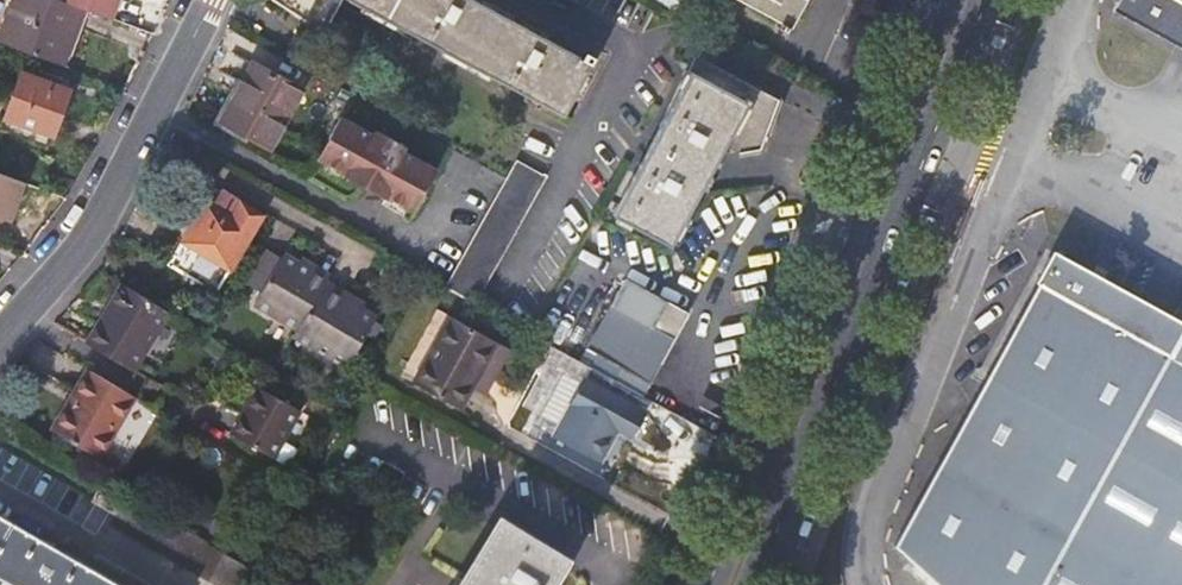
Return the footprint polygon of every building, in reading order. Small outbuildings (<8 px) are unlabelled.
[(78,7),(58,0),(13,0),(0,35),(0,44),(62,66),(83,9),(78,7)] [(78,7),(83,9),(137,29),(144,11),(115,0),(81,0),(78,7)] [(468,0),(271,0),(265,10),(322,41),(343,3),(557,120),(587,65),(585,64),(587,60),(580,56),(578,61),(468,0)] [(689,27),(704,0),(640,0),(689,27)] [(777,24),(773,31),(782,35),(786,28),(788,29),(804,0),(733,0),(777,24)] [(1108,17),(1181,56),(1181,0),(1118,0),(1108,17)] [(300,91),(233,55),(231,60),(250,71),(221,123),(268,149),(300,91)] [(698,55),(621,200),(679,232),(718,158),(758,149),(774,97),(698,55)] [(70,91),(22,74),(2,128),(48,144),(51,135),(54,136),(70,91)] [(371,138),(338,121),(326,143),(333,146),(322,166),(365,190),(369,182),(381,189),(377,196),(383,199),(380,206),(402,218),(416,193),(422,196),(434,174),(402,156),(404,152),(373,135),(371,138)] [(15,220),(31,177),(0,165),(0,215),(15,220)] [(518,167),(447,294),(472,308),(543,181),(518,167)] [(369,182),(365,190),(377,196),(381,189),(369,182)] [(170,269),(217,296),(262,219),(221,195),(213,210),(207,207),(170,269)] [(679,232),(621,200),(612,217),(669,248),(679,232)] [(268,254),(253,279),(265,285),(279,260),(268,254)] [(310,271),(282,256),(279,260),(265,285),(253,279),(248,288),(261,295),(255,306),(298,331),(294,338),(332,359),(334,355),(350,365),(376,319),(348,303),(349,300),(324,286),(328,279),(311,269),(310,271)] [(1052,260),(894,549),(912,563),(929,577),(938,584),(1181,584),(1181,332),(1052,260)] [(617,313),(591,360),(647,390),(673,343),(651,332),(666,305),(625,283),(611,310),(617,313)] [(169,313),(123,287),(89,347),(134,373),(169,313)] [(651,332),(673,343),(687,317),(666,305),(651,332)] [(451,316),(414,384),(462,411),(499,343),(451,316)] [(137,400),(92,374),(55,437),(100,463),(137,400)] [(643,417),(583,385),(553,441),(601,467),(617,436),(630,442),(643,417)] [(259,389),(232,436),(273,459),(299,412),(259,389)] [(110,515),(120,497),(99,484),(88,503),(110,515)] [(262,578),(122,498),(106,529),(204,584),(259,584),(262,578)] [(0,530),(0,584),(96,584),(0,530)] [(559,573),(495,534),(464,584),(552,584),(559,573)]
